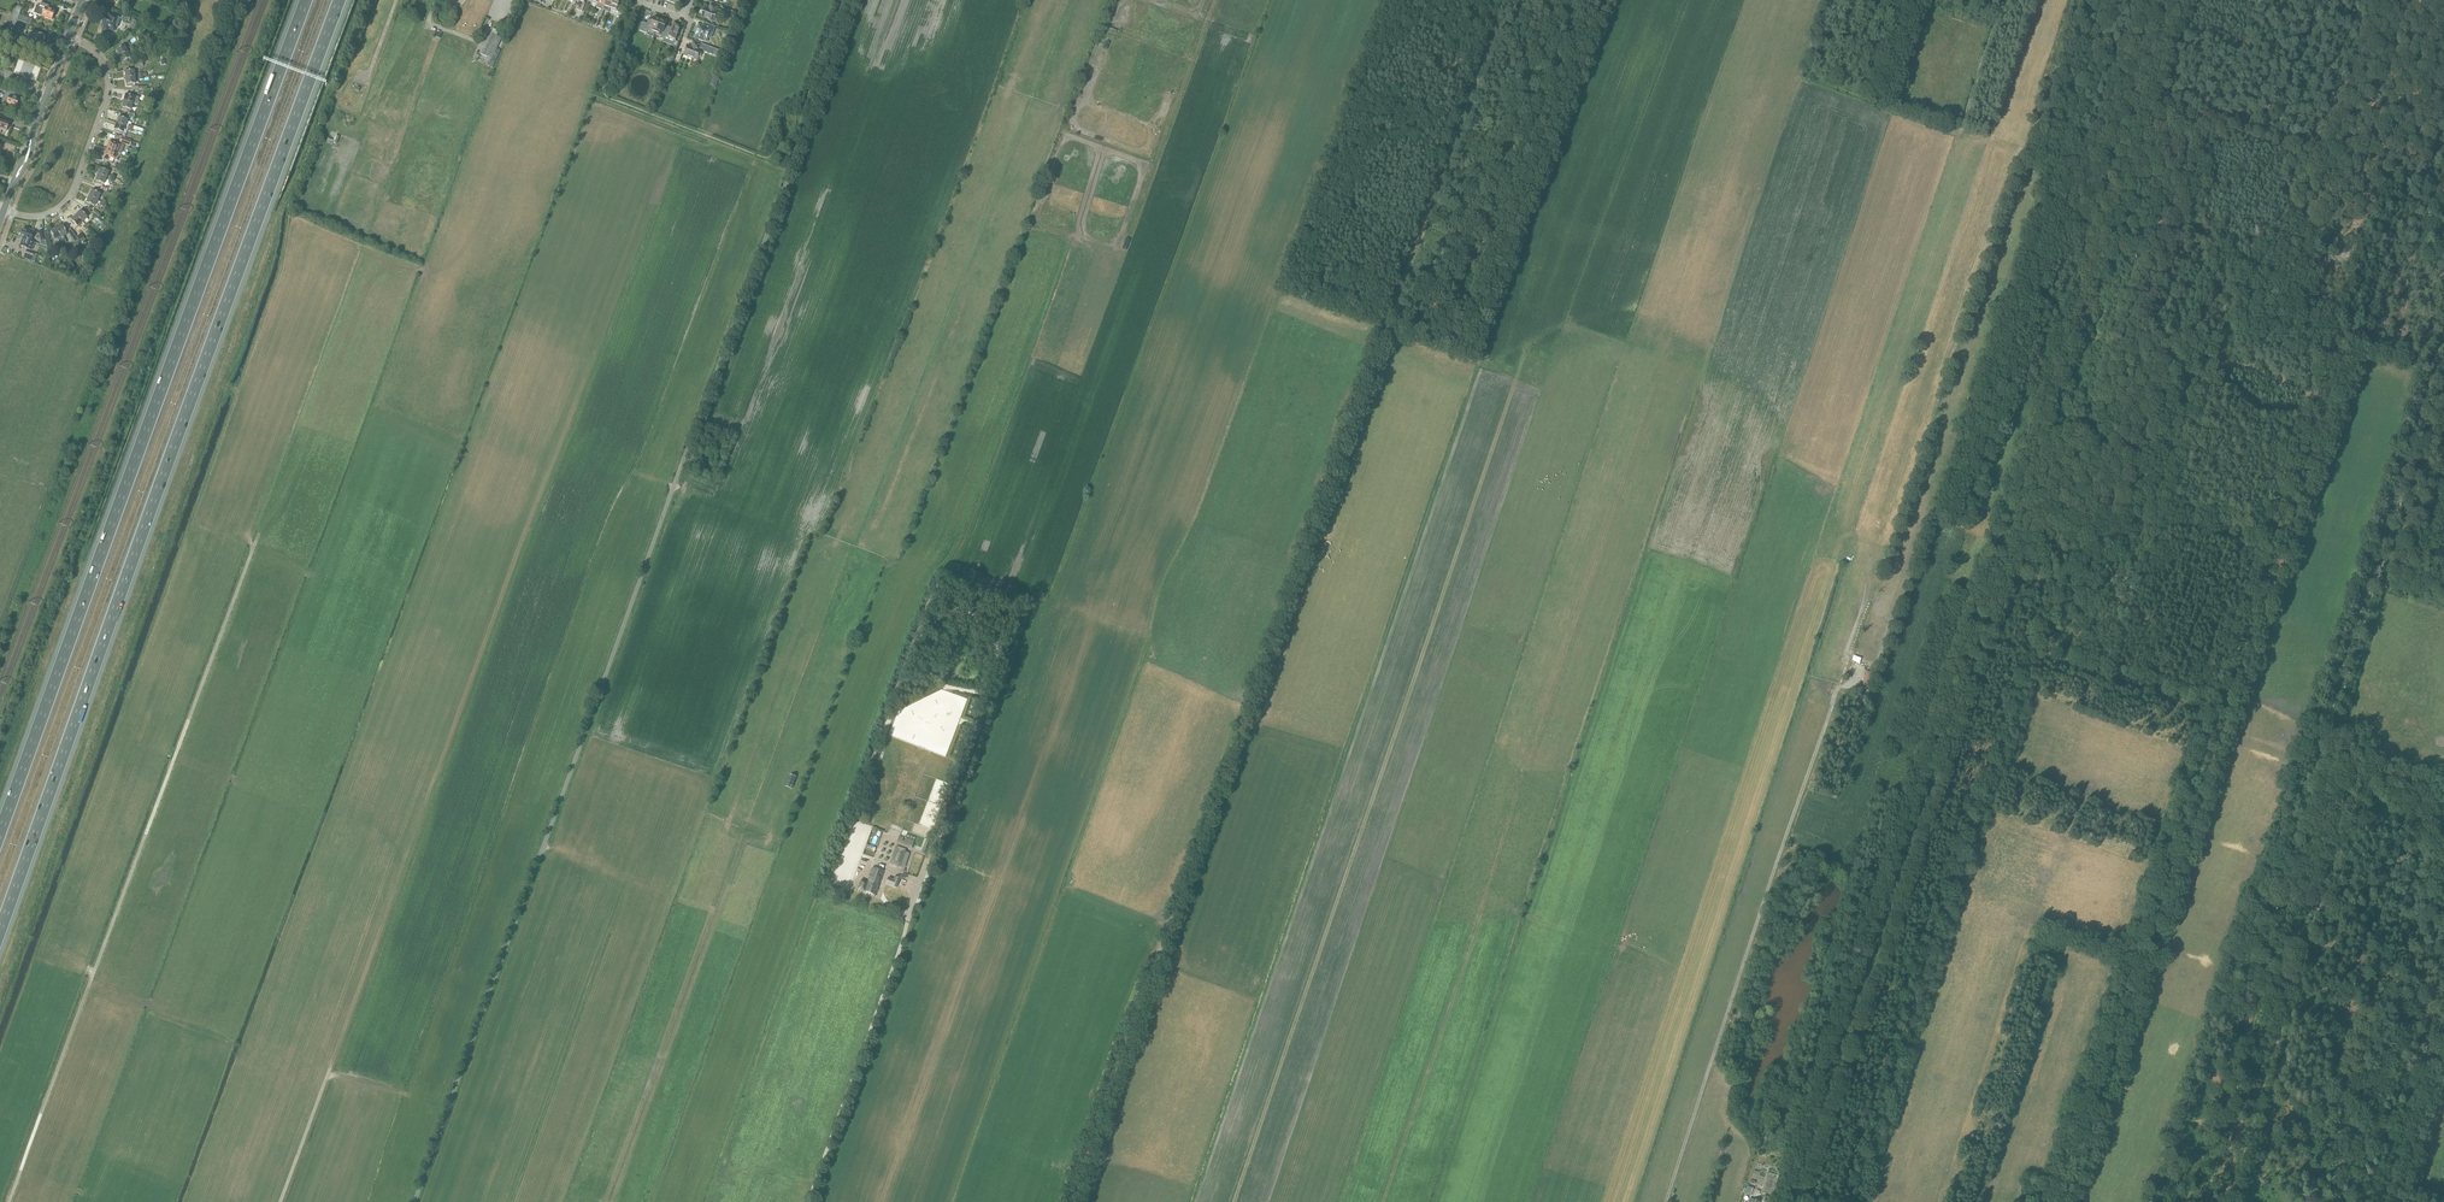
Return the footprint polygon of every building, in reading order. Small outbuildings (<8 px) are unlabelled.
[(578,8),(577,10),(582,12),(586,3),(584,3),(585,0),(577,0),(583,2),(581,9),(578,8)] [(602,10),(603,11),(607,0),(600,0),(598,5),(596,8),(602,10)] [(600,14),(603,14),(604,10),(608,12),(610,9),(614,0),(607,0),(603,11),(602,10),(600,14)] [(618,0),(614,0),(610,9),(619,12),(620,9),(618,8),(620,1),(618,0)] [(41,15),(41,16),(52,19),(53,19),(54,16),(53,15),(54,12),(48,9),(50,6),(41,3),(39,6),(37,5),(34,13),(41,15)] [(17,6),(8,29),(13,31),(14,30),(13,30),(17,20),(19,15),(22,8),(21,8),(21,6),(17,5),(17,6)] [(705,9),(702,17),(714,22),(717,23),(720,14),(717,13),(716,13),(718,7),(711,5),(709,10),(705,9)] [(105,16),(101,26),(103,27),(101,31),(107,34),(109,30),(115,32),(116,27),(118,28),(121,18),(108,13),(106,17),(105,16)] [(19,15),(17,20),(30,25),(32,20),(20,15),(19,15)] [(639,31),(647,34),(647,35),(653,37),(654,33),(655,33),(660,20),(653,18),(652,21),(649,20),(647,24),(642,22),(639,31)] [(655,33),(662,36),(661,39),(664,40),(669,27),(666,26),(667,23),(660,20),(655,33)] [(697,30),(697,31),(695,37),(706,41),(710,32),(712,33),(713,32),(715,27),(704,23),(702,27),(699,26),(697,30)] [(664,40),(664,42),(670,44),(671,42),(674,43),(675,41),(680,28),(673,25),(672,28),(669,27),(664,40)] [(14,30),(9,42),(17,45),(22,33),(14,30)] [(32,32),(29,40),(42,44),(43,43),(44,43),(44,41),(44,40),(45,36),(35,33),(32,32)] [(488,35),(484,44),(495,49),(496,49),(500,39),(501,37),(497,36),(491,33),(489,32),(488,35)] [(685,54),(689,55),(688,57),(698,61),(701,51),(700,50),(702,44),(694,41),(692,45),(693,45),(692,47),(688,46),(685,54)] [(484,44),(480,54),(491,59),(490,61),(488,65),(493,68),(500,52),(500,51),(497,50),(495,49),(484,44)] [(702,44),(700,48),(704,50),(703,51),(712,55),(714,49),(702,44)] [(121,46),(116,49),(116,50),(119,56),(128,52),(125,46),(121,47),(121,46)] [(128,52),(119,56),(122,62),(123,63),(128,61),(127,60),(131,58),(128,52)] [(125,70),(125,71),(126,78),(134,77),(135,77),(134,77),(134,71),(130,71),(130,70),(125,70)] [(720,77),(713,75),(710,84),(716,86),(720,77)] [(134,77),(126,78),(126,85),(127,86),(132,86),(132,84),(135,84),(135,80),(143,80),(143,76),(139,77),(135,77),(134,77)] [(6,89),(1,103),(3,104),(7,105),(17,108),(17,107),(18,106),(19,105),(18,104),(19,100),(14,98),(16,93),(6,89)] [(126,95),(124,101),(132,103),(133,104),(136,105),(141,106),(142,103),(138,102),(139,97),(131,95),(126,93),(126,95)] [(124,101),(122,108),(122,109),(127,110),(127,109),(131,110),(132,103),(124,101)] [(120,116),(119,117),(117,123),(126,127),(128,120),(124,119),(125,118),(120,116)] [(0,134),(2,130),(6,131),(7,130),(8,130),(8,128),(8,127),(9,124),(0,121),(0,134)] [(114,131),(119,133),(119,132),(123,133),(126,127),(117,123),(114,130),(114,131)] [(132,141),(122,138),(120,142),(130,146),(132,141)] [(107,149),(118,153),(121,154),(124,145),(115,142),(111,140),(107,149)] [(107,149),(104,158),(109,160),(109,159),(110,157),(114,159),(115,156),(116,156),(117,157),(118,153),(107,149)] [(100,168),(98,175),(106,178),(110,179),(111,176),(108,175),(109,172),(105,170),(106,169),(101,167),(100,168)] [(96,181),(95,182),(100,184),(101,183),(104,184),(106,178),(98,175),(96,181)] [(93,189),(92,190),(89,197),(98,201),(101,194),(97,193),(98,192),(93,189)] [(86,204),(91,206),(91,205),(95,207),(98,201),(89,197),(86,203),(86,204)] [(82,210),(81,211),(76,216),(83,222),(88,217),(85,215),(86,214),(82,210)] [(95,210),(92,213),(99,218),(101,215),(95,210)] [(70,221),(74,225),(75,224),(78,227),(83,222),(76,216),(71,220),(71,221),(70,221)] [(63,226),(57,229),(61,237),(60,238),(62,241),(62,240),(65,239),(64,236),(67,235),(66,231),(67,230),(64,226),(63,226)] [(24,227),(20,237),(23,238),(31,241),(34,231),(24,227)] [(57,229),(50,232),(52,237),(55,244),(59,242),(61,246),(60,246),(62,250),(65,248),(63,245),(64,244),(62,240),(62,241),(60,238),(61,237),(57,229)] [(44,230),(39,231),(41,241),(40,245),(47,247),(46,240),(44,230)] [(81,233),(77,236),(81,242),(85,239),(81,233)] [(23,238),(20,246),(32,250),(35,242),(31,241),(23,238)] [(26,250),(23,259),(31,262),(33,257),(35,253),(26,250)] [(904,837),(899,835),(896,844),(911,849),(914,841),(906,838),(904,841),(903,840),(904,837)] [(896,846),(890,864),(901,867),(901,866),(905,867),(910,853),(906,852),(907,850),(896,846)] [(868,881),(862,879),(858,890),(875,896),(884,871),(873,867),(868,881)] [(889,879),(887,885),(896,888),(900,878),(896,877),(894,880),(889,879)] [(1754,1188),(1747,1186),(1745,1192),(1751,1195),(1754,1188)]
